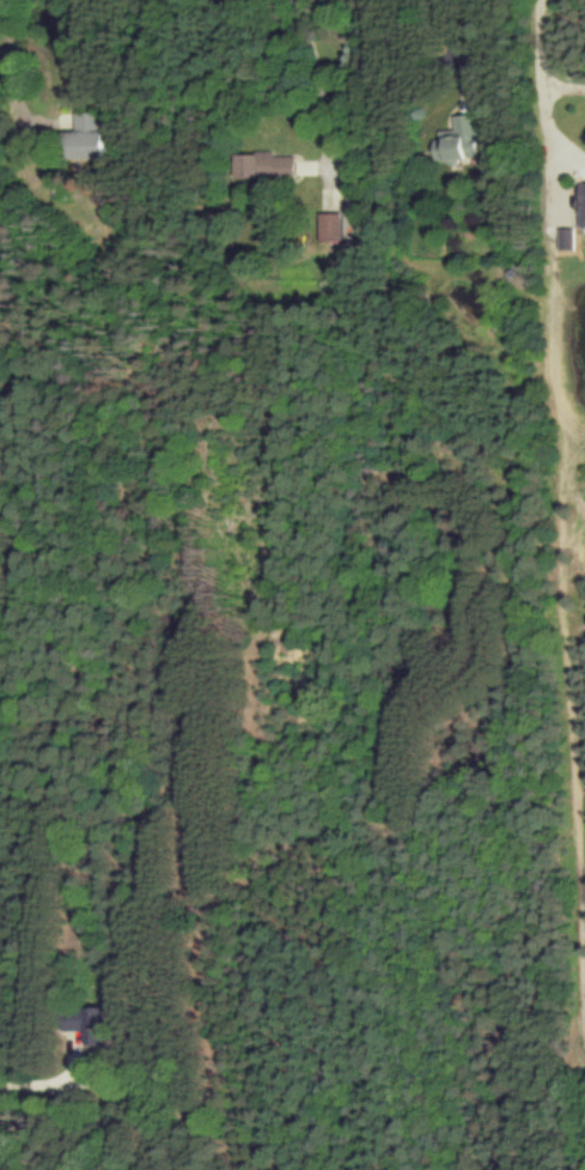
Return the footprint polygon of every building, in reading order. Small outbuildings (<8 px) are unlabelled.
[(99,112),(73,112),(73,131),(60,131),(61,159),(100,158),(99,112)] [(478,157),(476,113),(452,114),(453,129),(434,130),(435,159),(478,157)] [(234,152),(234,177),(292,178),(293,156),(271,156),(271,153),(234,152)] [(577,179),(578,226),(584,226),(584,179),(577,179)] [(338,212),(317,213),(317,241),(339,240),(338,212)] [(571,249),(571,227),(555,228),(555,249),(571,249)] [(82,1045),(107,1044),(106,1008),(60,1009),(60,1030),(82,1030),(82,1045)]
